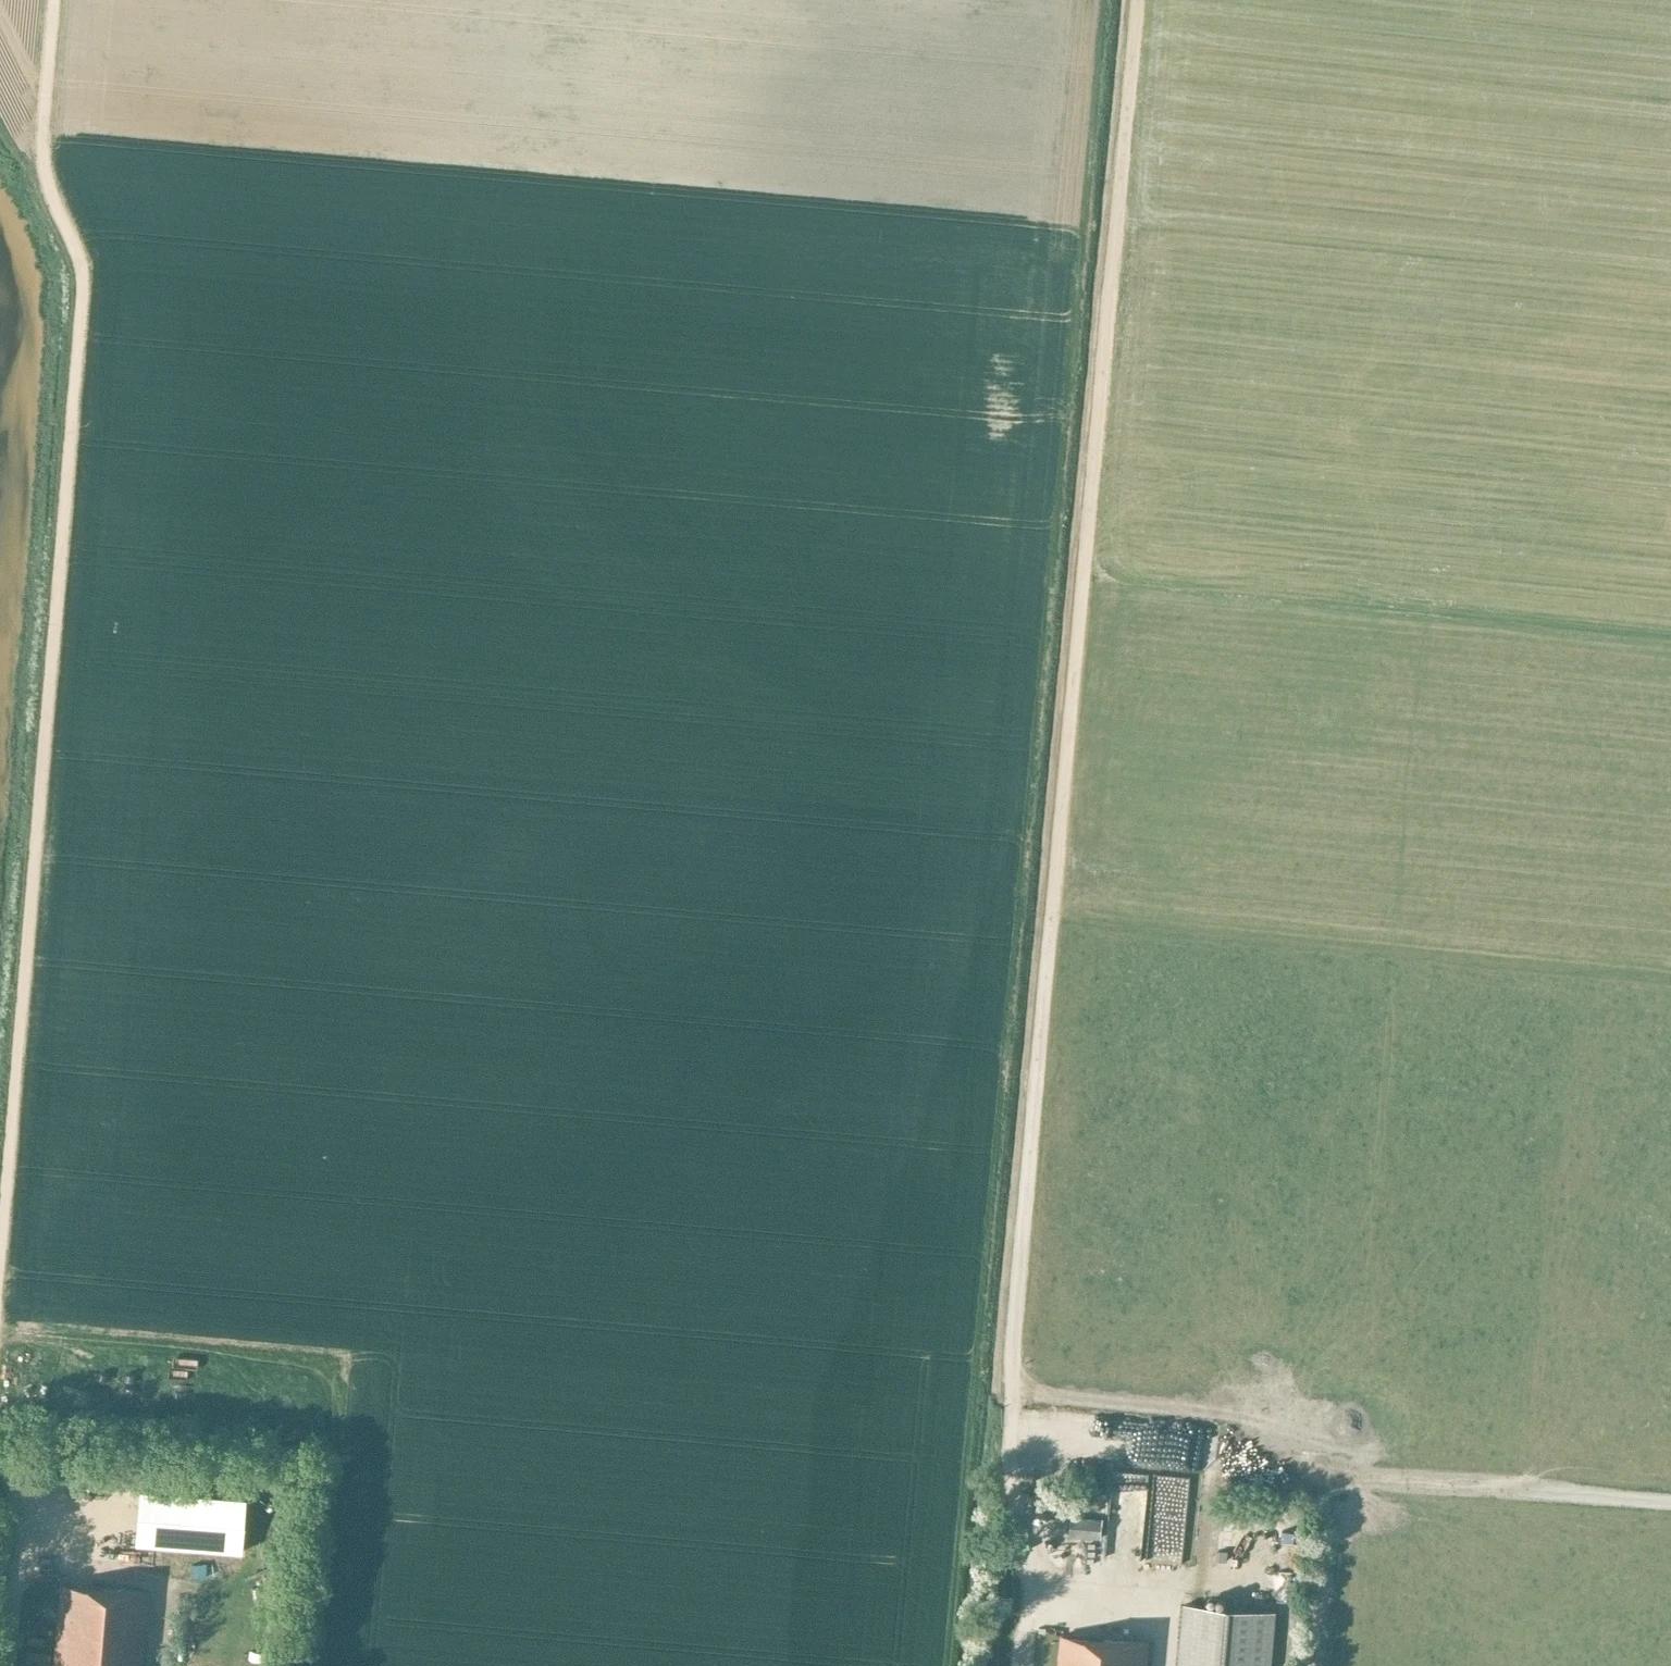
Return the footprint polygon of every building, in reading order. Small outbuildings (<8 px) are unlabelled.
[(137,1543),(241,1552),(246,1500),(141,1491),(137,1543)] [(1073,1534),(1102,1537),(1104,1519),(1074,1516),(1073,1534)] [(148,1592),(63,1584),(55,1665),(142,1665),(148,1592)] [(1278,1612),(1187,1604),(1181,1665),(1273,1665),(1278,1612)] [(145,1642),(155,1644),(158,1625),(149,1623),(145,1642)] [(1150,1642),(1064,1634),(1062,1665),(1148,1665),(1150,1642)]
